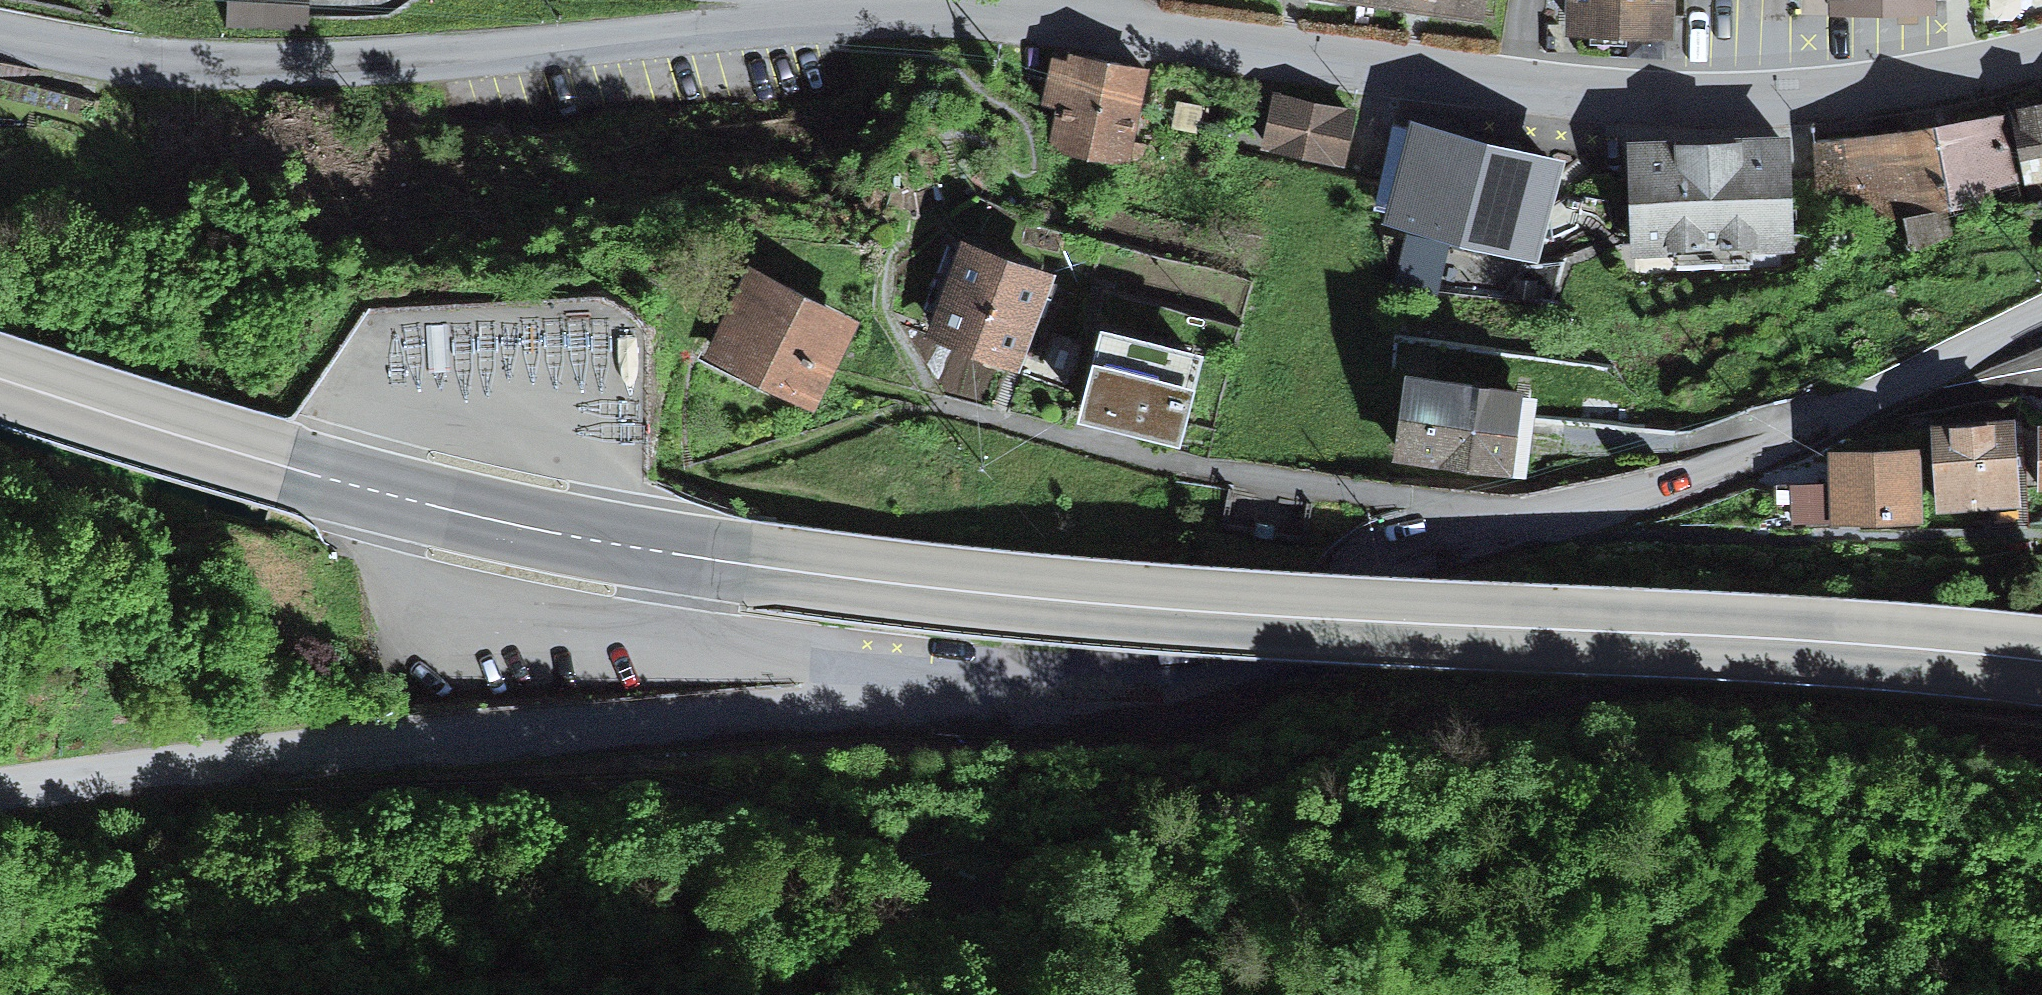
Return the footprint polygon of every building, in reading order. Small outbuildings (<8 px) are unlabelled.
[(236,35),(319,32),(318,0),(235,0),(236,35)] [(1499,19),(1502,0),(1379,0),(1499,19)] [(1592,20),(1683,23),(1684,0),(1593,0),(1592,20)] [(1155,63),(1058,50),(1044,149),(1141,163),(1155,63)] [(0,57),(0,109),(10,59),(0,57)] [(1363,111),(1279,95),(1268,148),(1352,164),(1363,111)] [(2019,102),(2033,186),(2041,184),(2041,98),(2019,102)] [(2005,103),(1905,117),(1916,199),(2016,185),(2005,103)] [(1571,159),(1414,115),(1387,213),(1544,256),(1571,159)] [(1916,199),(1905,117),(1809,130),(1820,212),(1916,199)] [(1799,129),(1628,141),(1636,250),(1807,237),(1799,129)] [(1069,258),(972,224),(935,329),(1032,363),(1069,258)] [(871,302),(768,254),(725,345),(828,393),(871,302)] [(1213,341),(1122,321),(1102,411),(1193,431),(1213,341)] [(1542,395),(1420,374),(1404,464),(1534,487),(1540,456),(1584,464),(1590,430),(1537,421),(1542,395)] [(2034,422),(1941,419),(1939,513),(2031,515),(2034,422)] [(1929,457),(1834,453),(1831,527),(1926,531),(1929,457)]
